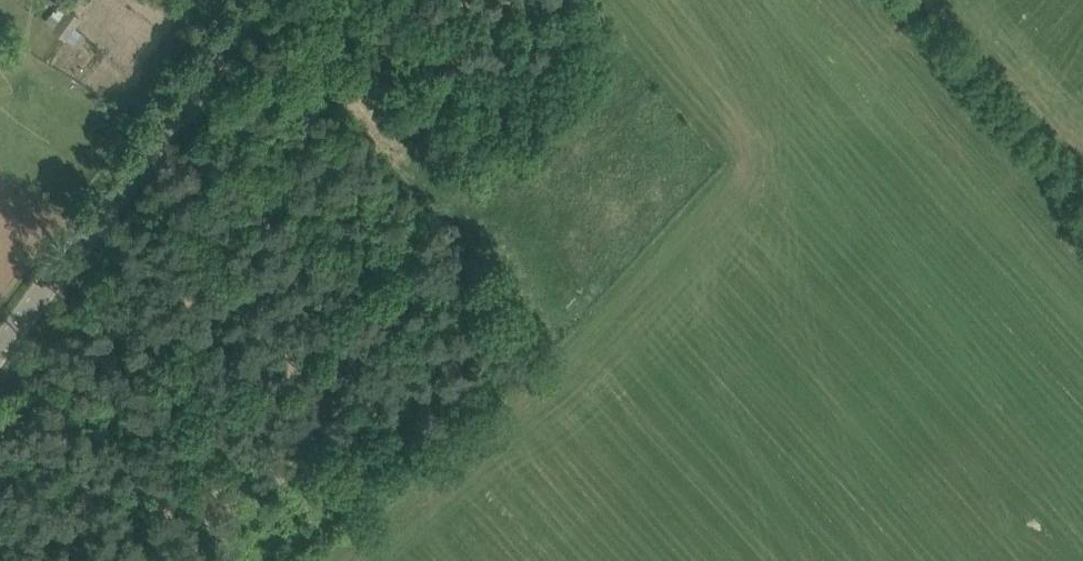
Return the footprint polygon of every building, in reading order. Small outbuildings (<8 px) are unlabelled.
[(51,28),(60,34),(66,38),(82,16),(68,6),(64,12),(57,7),(48,20),(54,24),(51,28)]
